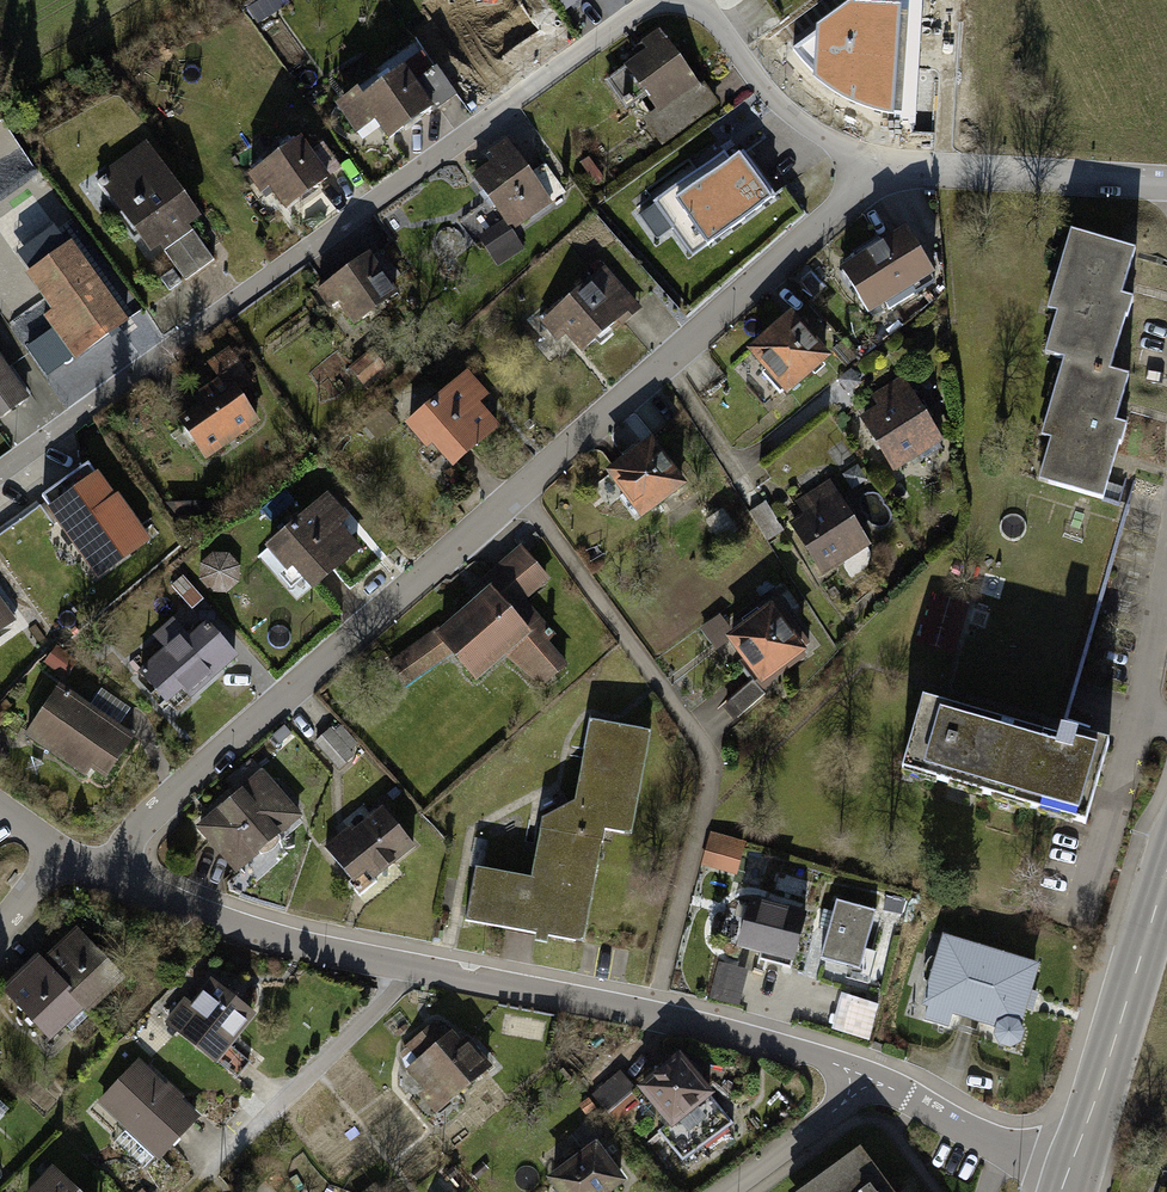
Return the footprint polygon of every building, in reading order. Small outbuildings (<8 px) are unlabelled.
[(449,41),(469,70),(491,55),(498,65),(537,38),(511,0),(508,0),(449,41)] [(856,16),(814,62),(848,92),(890,46),(856,16)] [(662,42),(621,76),(671,137),(712,103),(662,42)] [(405,68),(355,102),(381,140),(431,105),(405,68)] [(305,139),(257,171),(283,210),(331,177),(305,139)] [(730,144),(652,201),(690,252),(768,194),(730,144)] [(146,150),(102,181),(152,252),(196,221),(146,150)] [(516,153),(475,181),(513,235),(554,206),(516,153)] [(1058,441),(1044,474),(1096,497),(1137,403),(1108,390),(1136,327),(1112,317),(1139,256),(1082,231),(1046,313),(1067,322),(1051,358),(1073,368),(1043,434),(1058,441)] [(908,236),(852,265),(877,312),(933,283),(908,236)] [(73,242),(23,277),(79,356),(129,320),(73,242)] [(368,256),(328,284),(355,322),(395,294),(368,256)] [(619,265),(572,315),(611,352),(658,302),(619,265)] [(781,314),(737,353),(782,402),(826,362),(781,314)] [(22,393),(0,364),(0,410),(22,393)] [(226,376),(177,410),(206,452),(255,418),(226,376)] [(461,377),(402,427),(440,471),(498,421),(461,377)] [(910,384),(860,413),(893,468),(943,438),(910,384)] [(644,447),(598,481),(630,524),(676,489),(644,447)] [(88,472),(37,511),(92,585),(144,546),(88,472)] [(829,490),(788,514),(822,571),(863,546),(829,490)] [(321,497),(266,543),(304,588),(359,541),(321,497)] [(220,593),(245,572),(222,545),(198,566),(220,593)] [(504,584),(452,641),(502,687),(527,660),(551,682),(582,648),(544,614),(576,579),(546,552),(511,590),(504,584)] [(11,613),(0,599),(0,621),(11,613)] [(767,610),(728,642),(764,685),(803,653),(767,610)] [(161,644),(135,667),(164,699),(180,685),(189,695),(236,653),(204,617),(188,632),(172,614),(151,633),(161,644)] [(753,677),(727,702),(740,716),(766,691),(753,677)] [(81,679),(44,733),(118,782),(155,729),(81,679)] [(924,703),(899,783),(1076,839),(1107,740),(1031,716),(1025,735),(924,703)] [(336,723),(319,740),(342,764),(359,748),(336,723)] [(476,871),(464,918),(576,946),(603,838),(623,843),(649,741),(587,726),(566,811),(544,806),(525,883),(476,871)] [(265,776),(195,831),(233,877),(302,822),(265,776)] [(402,807),(351,844),(379,882),(430,845),(402,807)] [(707,865),(741,872),(748,839),(714,832),(707,865)] [(748,892),(735,940),(793,956),(806,908),(748,892)] [(874,906),(836,896),(821,952),(858,962),(874,906)] [(121,978),(74,925),(37,957),(84,1010),(121,978)] [(936,938),(914,1018),(1011,1044),(1033,964),(936,938)] [(84,1010),(37,957),(0,990),(48,1043),(84,1010)] [(720,961),(714,995),(743,1000),(750,967),(720,961)] [(259,1009),(211,973),(169,1029),(216,1065),(259,1009)] [(453,1039),(404,1075),(433,1115),(482,1079),(453,1039)] [(157,1157),(198,1114),(137,1057),(96,1100),(157,1157)] [(684,1057),(641,1092),(687,1149),(730,1114),(684,1057)] [(17,1099),(0,1084),(0,1119),(17,1099)] [(598,1142),(552,1176),(563,1191),(613,1191),(627,1182),(598,1142)] [(806,1191),(893,1191),(862,1150),(806,1191)] [(22,1191),(83,1191),(53,1162),(22,1191)] [(1159,1191),(1166,1191),(1166,1164),(1159,1191)]
